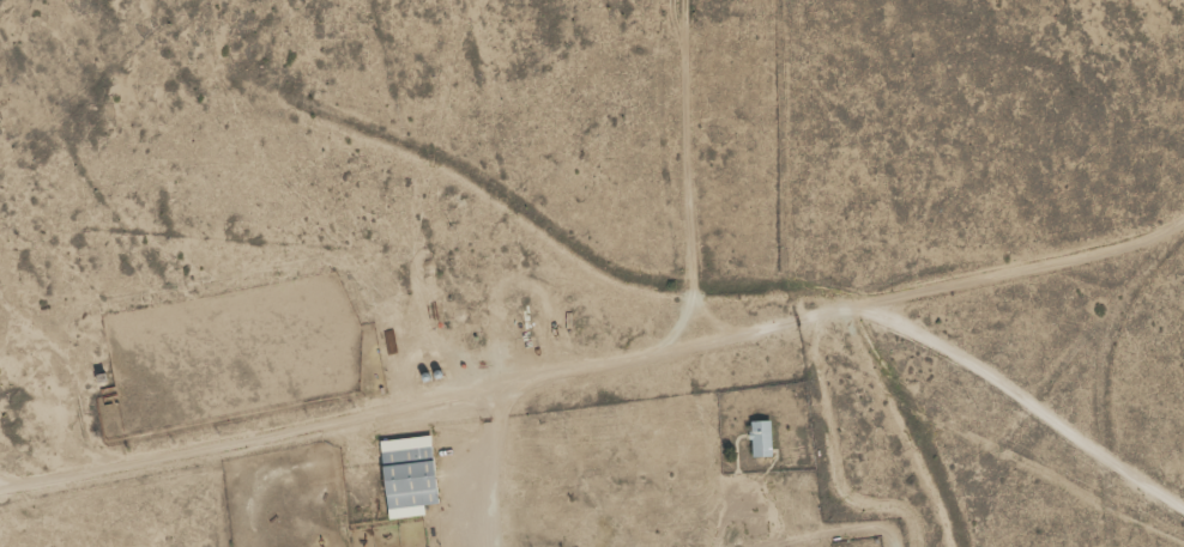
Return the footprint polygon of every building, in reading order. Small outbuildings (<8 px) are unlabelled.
[(769,421),(748,421),(748,457),(769,457),(769,421)] [(436,504),(429,425),(376,430),(384,520),(423,516),(422,505),(436,504)]
